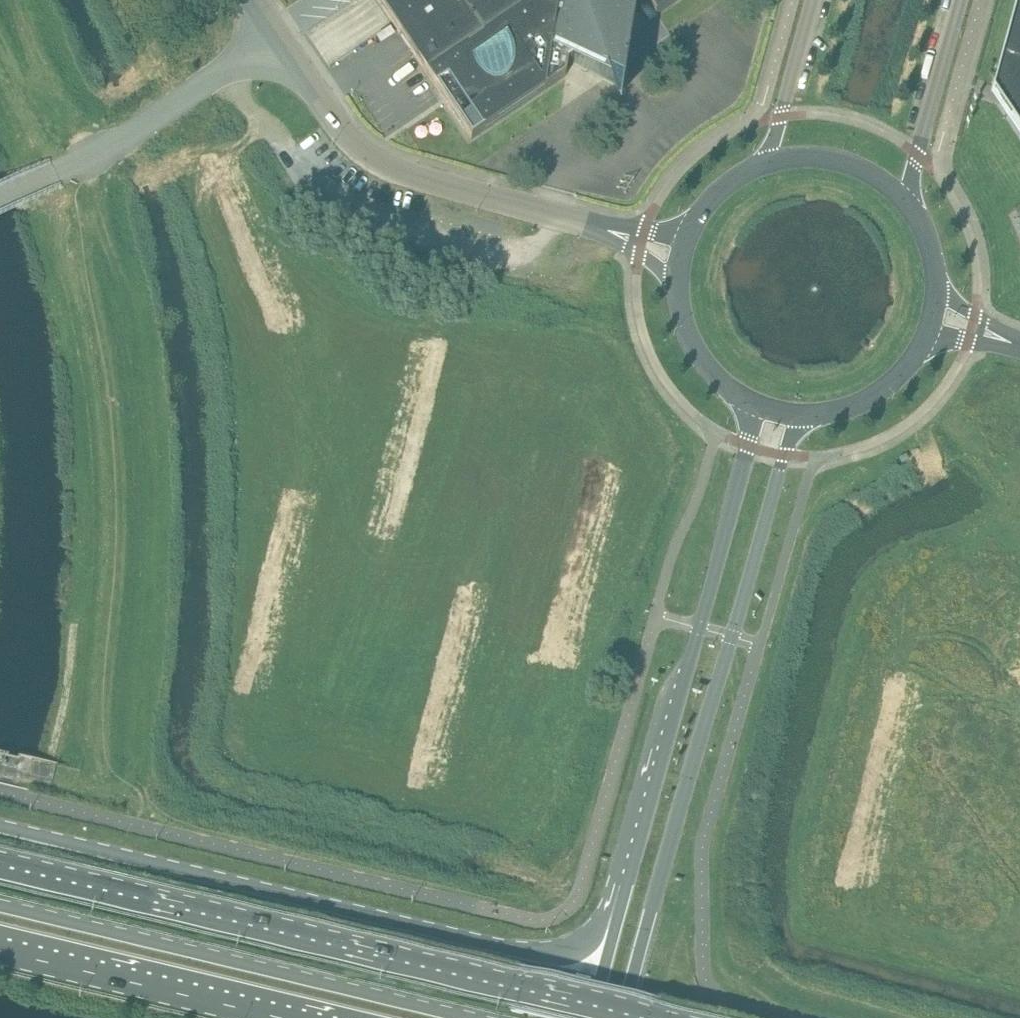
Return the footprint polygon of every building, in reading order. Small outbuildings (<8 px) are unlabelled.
[(393,21),(394,23),(472,139),(566,75),(569,58),(573,60),(582,65),(582,66),(582,67),(582,68),(582,69),(583,69),(583,70),(584,70),(584,71),(585,71),(586,71),(587,71),(588,71),(589,70),(590,70),(590,69),(608,78),(619,115),(623,86),(627,63),(635,8),(585,0),(378,0),(393,21)] [(656,14),(677,0),(646,0),(656,14)] [(991,90),(1000,104),(1019,133),(1019,0),(1016,0),(993,84),(991,90)]
